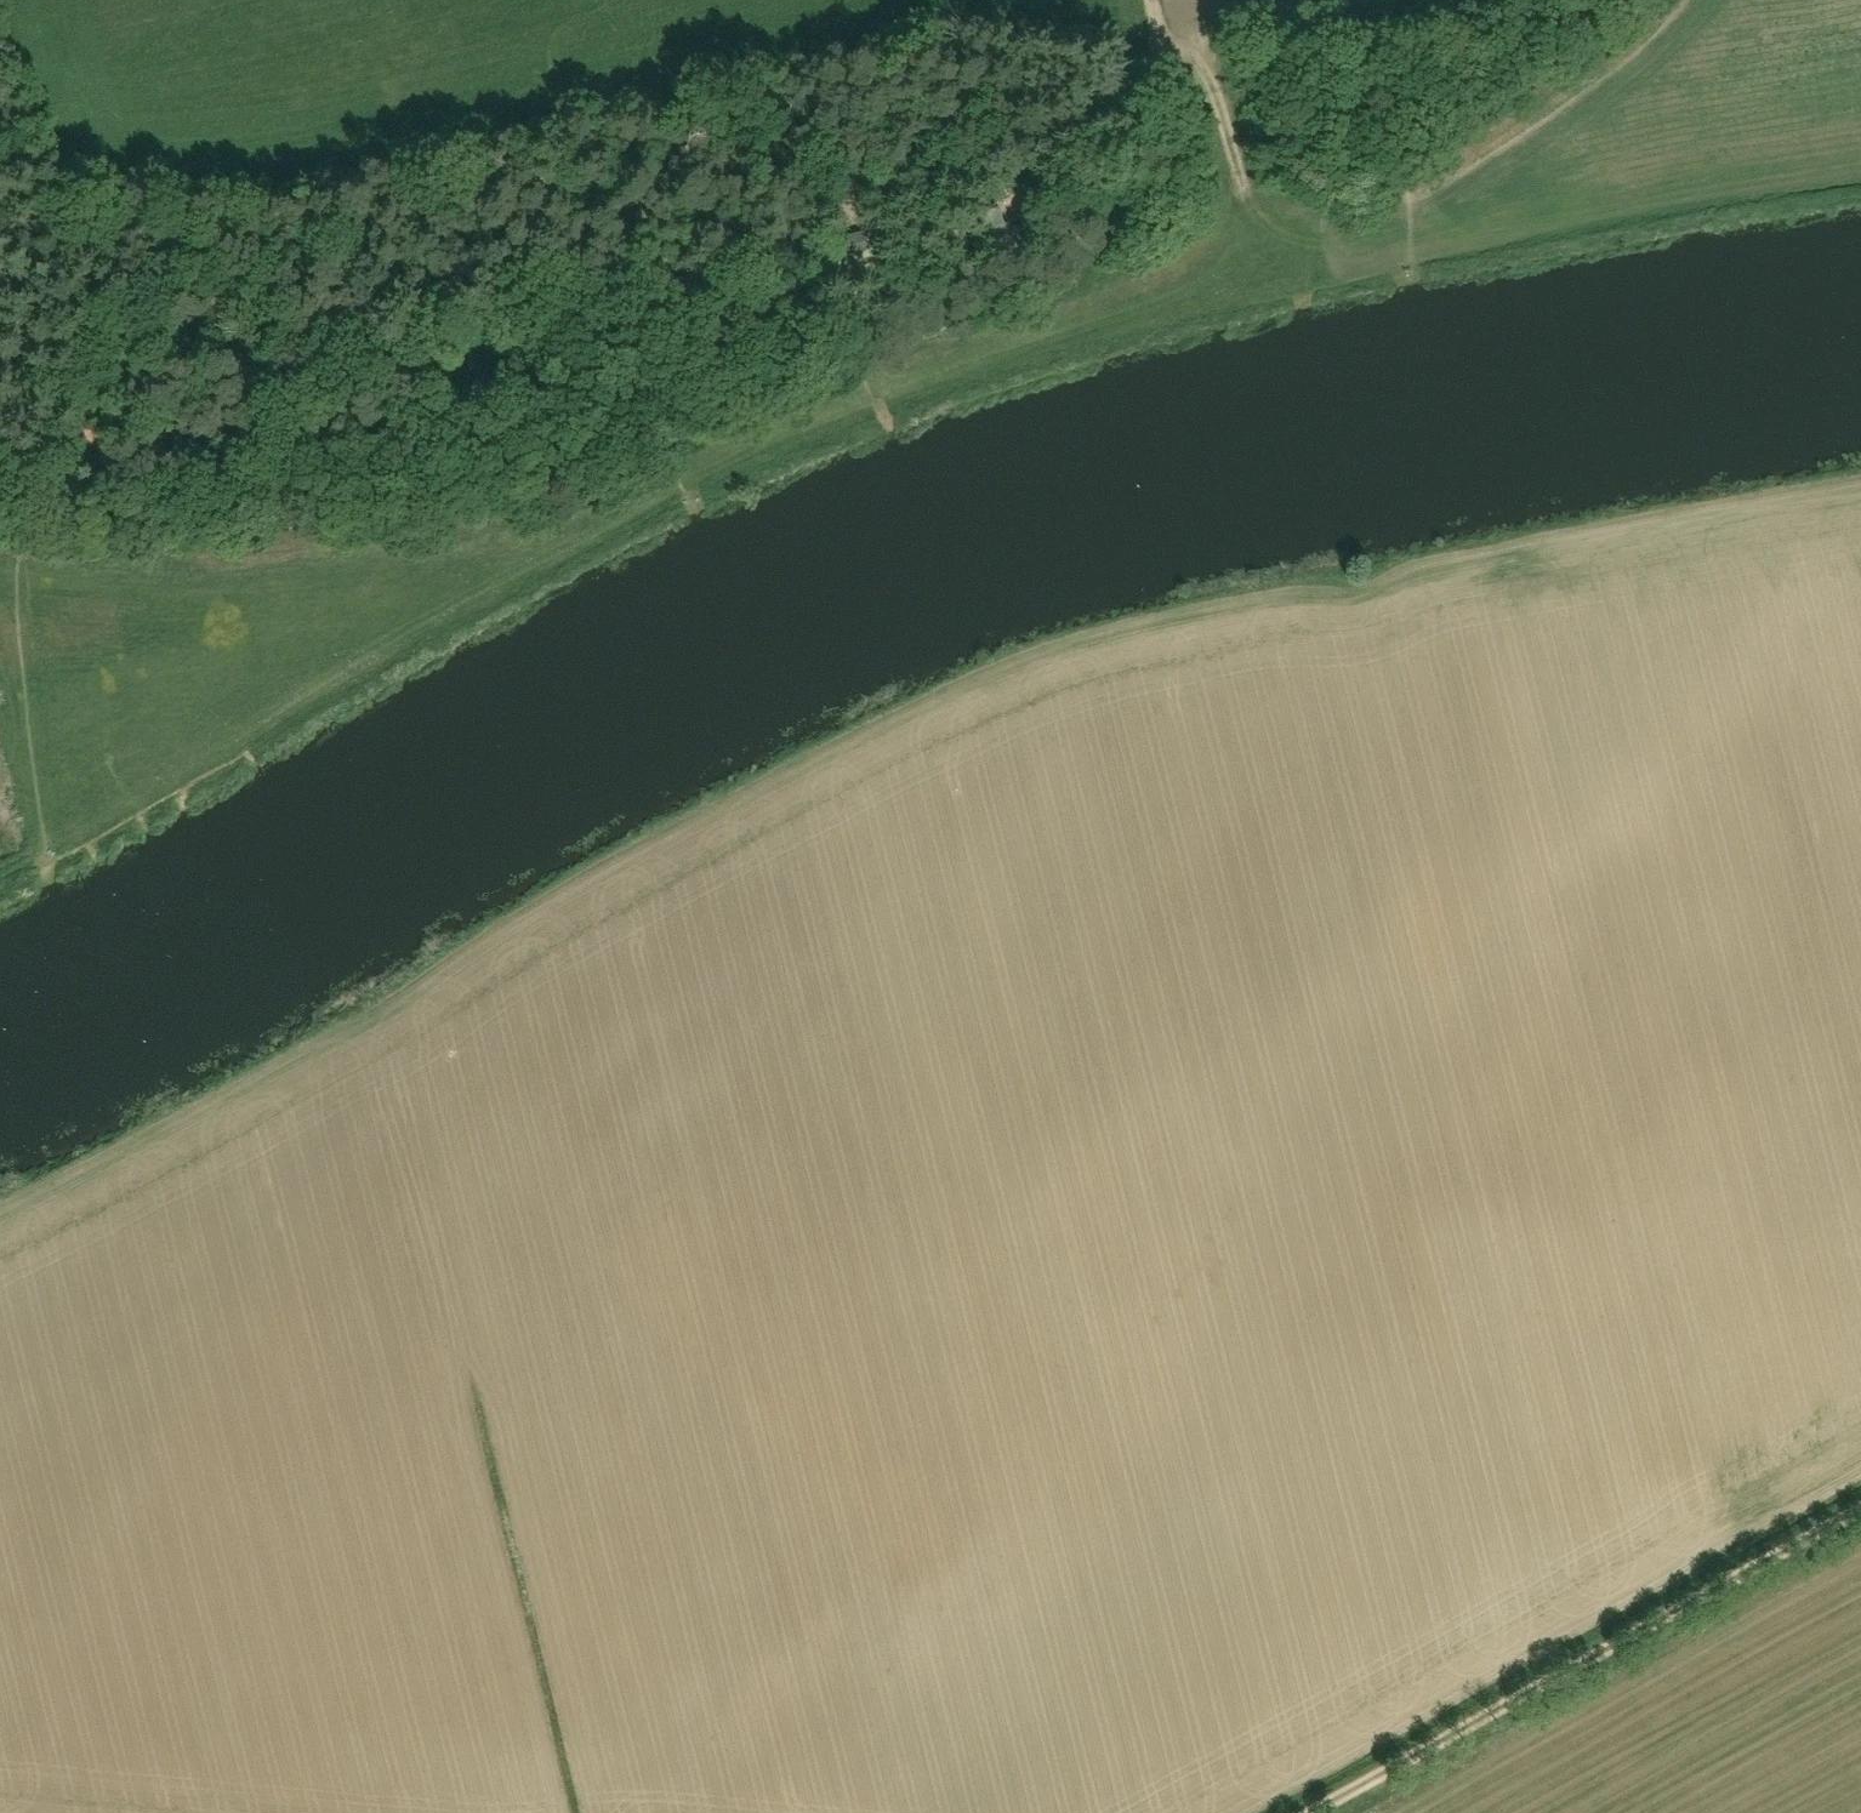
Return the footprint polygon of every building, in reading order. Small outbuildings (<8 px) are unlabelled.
[(17,18),(27,15),(22,0),(12,0),(17,18)] [(999,204),(1012,200),(1007,185),(994,189),(999,204)] [(869,251),(863,232),(836,241),(842,260),(869,251)]
